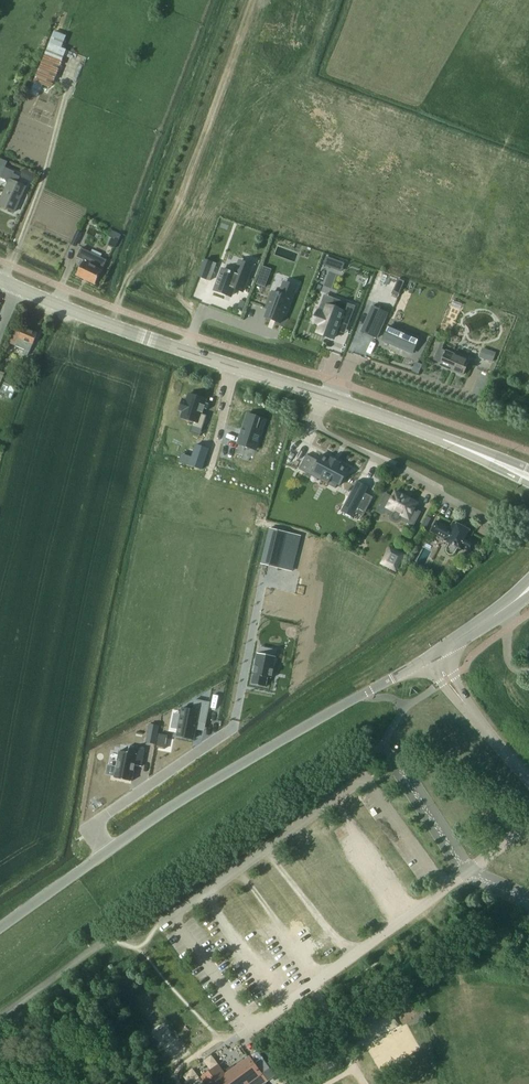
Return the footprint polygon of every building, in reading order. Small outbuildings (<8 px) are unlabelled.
[(61,48),(66,36),(53,31),(49,43),(47,42),(31,81),(48,89),(65,50),(61,48)] [(19,177),(13,174),(14,172),(5,168),(1,178),(8,181),(0,200),(0,206),(14,212),(25,186),(17,183),(19,177)] [(75,245),(81,232),(77,230),(70,243),(75,245)] [(107,260),(80,248),(75,258),(82,262),(76,276),(95,285),(107,260)] [(204,260),(198,276),(210,281),(216,265),(204,260)] [(222,269),(214,290),(225,295),(226,293),(231,295),(233,288),(242,292),(249,272),(237,267),(234,274),(222,269)] [(260,276),(256,285),(264,288),(267,279),(260,276)] [(281,288),(279,293),(278,293),(277,294),(274,293),(272,292),(266,309),(268,309),(265,318),(280,323),(283,315),(285,316),(294,293),(281,288)] [(354,307),(334,299),(331,307),(327,306),(324,314),(317,311),(313,322),(320,325),(317,333),(333,339),(339,322),(347,325),(354,307)] [(387,313),(372,306),(361,331),(376,338),(387,313)] [(411,353),(418,339),(389,326),(382,341),(411,353)] [(38,334),(23,328),(22,332),(16,329),(10,343),(24,350),(22,355),(27,356),(29,352),(30,352),(38,334)] [(492,362),(495,353),(481,348),(478,358),(492,362)] [(446,351),(440,365),(462,375),(468,361),(446,351)] [(182,399),(179,410),(183,412),(181,419),(192,423),(191,427),(201,430),(206,415),(201,414),(206,400),(188,394),(186,400),(182,399)] [(255,450),(265,420),(247,414),(237,444),(255,450)] [(195,445),(189,466),(201,470),(208,449),(195,445)] [(306,455),(298,469),(335,488),(337,484),(339,485),(347,469),(339,464),(340,463),(330,457),(329,459),(321,455),(318,461),(306,455)] [(356,481),(343,507),(362,517),(373,497),(365,493),(368,487),(356,481)] [(412,526),(419,512),(413,509),(416,503),(395,492),(392,498),(385,494),(375,511),(376,511),(377,510),(381,512),(385,511),(387,508),(393,511),(390,516),(390,518),(391,520),(395,522),(397,522),(399,521),(402,515),(407,518),(405,522),(412,526)] [(476,543),(468,539),(472,532),(464,528),(466,526),(461,524),(460,526),(453,522),(449,529),(435,521),(430,531),(444,538),(443,540),(448,543),(446,548),(445,548),(445,549),(445,550),(445,551),(445,552),(446,553),(447,554),(448,555),(449,555),(450,555),(451,555),(452,555),(453,554),(454,554),(454,553),(455,552),(457,548),(462,550),(463,548),(471,553),(476,543)] [(269,528),(260,563),(281,569),(285,551),(296,554),(300,536),(269,528)] [(379,564),(395,573),(405,555),(389,546),(379,564)] [(257,654),(251,684),(265,687),(267,678),(271,679),(275,657),(257,654)] [(192,711),(181,708),(176,735),(193,739),(196,723),(205,724),(209,703),(194,700),(192,711)] [(119,751),(114,778),(131,781),(134,765),(141,767),(144,749),(129,746),(128,753),(119,751)] [(200,1078),(204,1083),(263,1083),(274,1075),(258,1053),(256,1051),(248,1057),(224,1074),(218,1065),(200,1078)]
